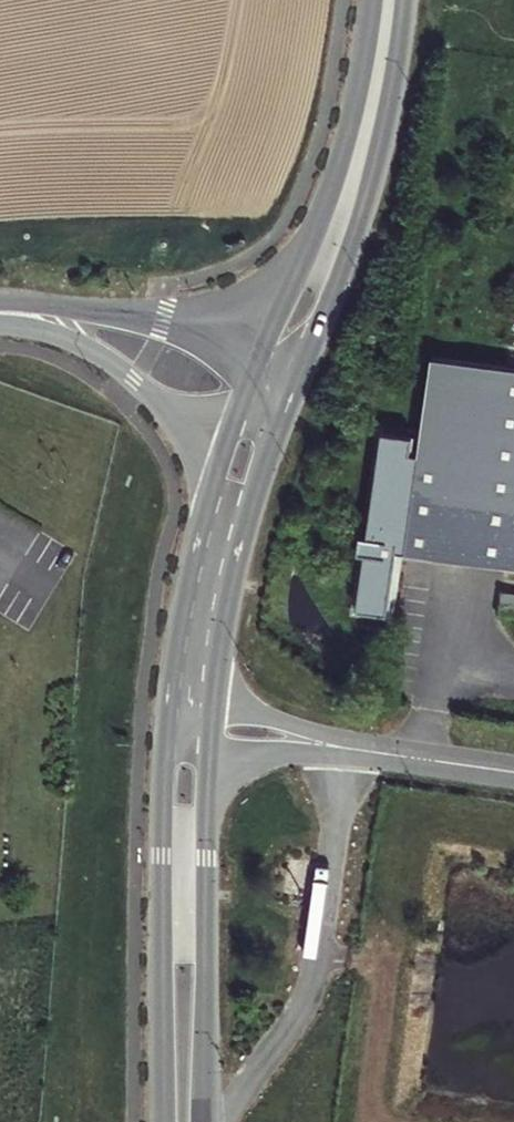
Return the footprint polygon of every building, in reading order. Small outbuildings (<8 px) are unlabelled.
[(434,355),(420,451),(412,451),(415,434),(383,429),(357,608),(389,612),(398,548),(513,565),(513,366),(434,355)]
